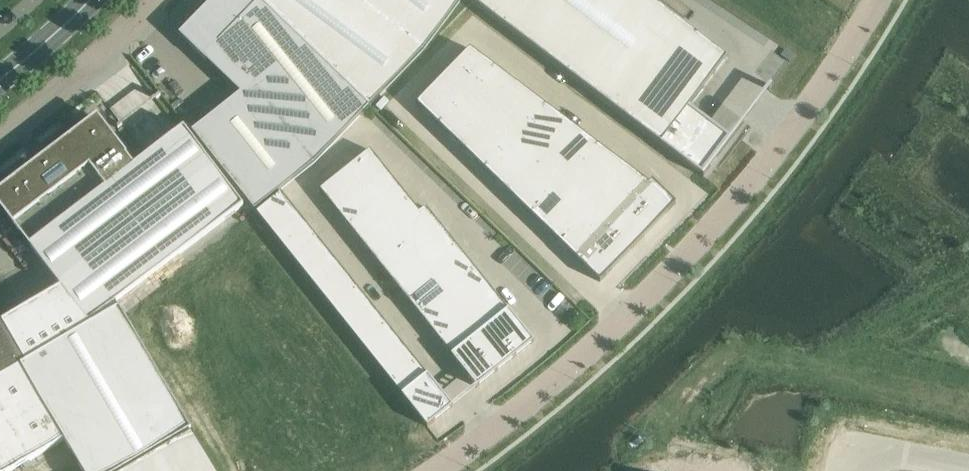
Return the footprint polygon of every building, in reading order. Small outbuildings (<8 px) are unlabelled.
[(179,34),(189,44),(206,60),(220,45),(251,84),(240,92),(191,131),(215,161),(226,174),(254,210),(315,162),(369,106),(260,0),(212,0),(179,34)] [(369,106),(423,50),(461,0),(260,0),(369,106)] [(701,174),(703,176),(707,171),(705,170),(730,137),(729,137),(689,106),(727,57),(652,0),(472,0),(701,174)] [(470,47),(416,103),(600,281),(676,203),(652,180),(649,183),(470,47)] [(0,188),(0,207),(4,213),(88,323),(89,322),(112,305),(243,205),(184,127),(134,165),(131,160),(126,154),(127,154),(123,149),(110,131),(97,114),(79,128),(56,145),(17,175),(0,188)] [(370,149),(357,159),(377,184),(390,174),(370,149)] [(357,159),(345,169),(364,194),(377,184),(357,159)] [(345,169),(332,179),(352,204),(364,194),(345,169)] [(377,184),(364,194),(374,206),(399,186),(390,174),(377,184)] [(332,179),(320,189),(339,214),(352,204),(332,179)] [(399,186),(374,206),(384,219),(409,199),(399,186)] [(281,192),(256,212),(272,232),(297,212),(281,192)] [(352,204),(339,214),(349,227),(374,206),(364,194),(352,204)] [(409,199),(384,219),(395,232),(420,212),(409,199)] [(374,206),(349,227),(359,239),(384,219),(374,206)] [(420,212),(395,232),(404,244),(436,219),(426,207),(420,212)] [(297,212),(272,232),(282,245),(307,224),(297,212)] [(384,219),(359,239),(369,252),(395,232),(384,219)] [(436,219),(404,244),(414,257),(446,232),(436,219)] [(307,224),(282,245),(292,257),(317,237),(307,224)] [(395,232),(369,252),(379,264),(404,244),(395,232)] [(446,232),(414,257),(424,269),(456,244),(446,232)] [(317,237),(292,257),(302,270),(327,250),(317,237)] [(404,244),(379,264),(389,277),(414,257),(404,244)] [(456,244),(424,269),(434,282),(466,257),(456,244)] [(327,250),(302,270),(312,282),(337,262),(327,250)] [(414,257),(389,277),(399,289),(424,269),(414,257)] [(466,257),(434,282),(444,294),(476,269),(466,257)] [(337,262),(312,282),(322,295),(347,275),(337,262)] [(424,269),(399,289),(409,302),(434,282),(424,269)] [(476,269),(444,294),(454,307),(486,282),(476,269)] [(347,275),(322,295),(332,307),(357,287),(347,275)] [(434,282),(409,302),(419,314),(444,294),(434,282)] [(486,282),(454,307),(464,319),(496,294),(486,282)] [(357,287),(332,307),(342,320),(367,300),(357,287)] [(444,294),(419,314),(429,327),(454,307),(444,294)] [(496,294),(464,319),(477,334),(489,324),(508,310),(496,294)] [(367,300),(342,320),(352,332),(377,312),(367,300)] [(0,377),(0,469),(6,467),(15,460),(23,456),(32,450),(40,446),(53,438),(63,440),(65,439),(84,470),(121,470),(191,430),(119,307),(115,309),(112,305),(89,322),(90,324),(26,362),(0,377)] [(454,307),(429,327),(439,339),(464,319),(454,307)] [(508,310),(489,324),(515,357),(534,341),(508,309),(508,310)] [(377,312),(352,332),(362,345),(387,325),(377,312)] [(26,362),(0,318),(0,377),(26,362)] [(464,319),(439,339),(449,352),(452,355),(470,339),(477,334),(464,319)] [(477,334),(470,339),(496,372),(515,357),(489,324),(477,334)] [(387,325),(362,345),(372,357),(397,337),(387,325)] [(397,337),(372,357),(382,370),(407,350),(397,337)] [(452,355),(451,355),(477,387),(496,372),(470,339),(452,355)] [(407,350),(382,370),(392,382),(417,362),(407,350)] [(417,362),(392,382),(402,394),(427,374),(417,362)] [(427,374),(402,394),(427,427),(453,406),(427,374)] [(125,470),(215,470),(192,432),(125,470)]
